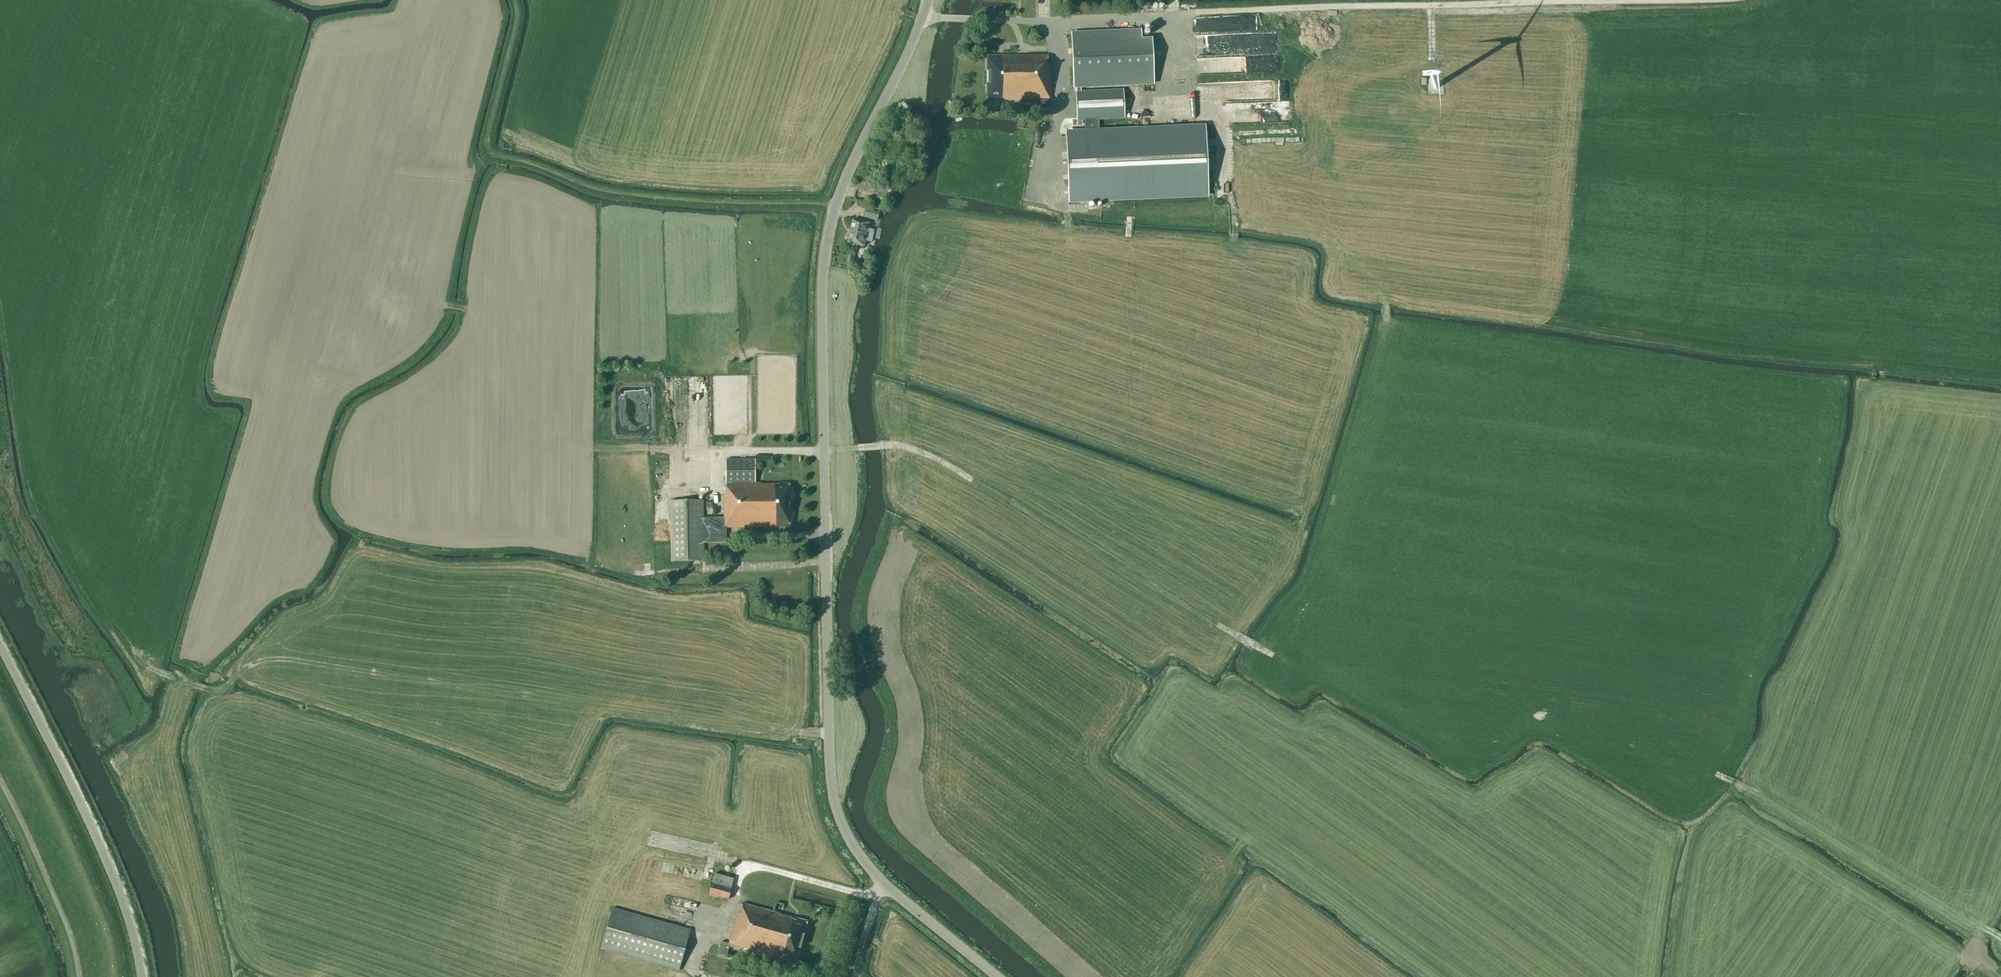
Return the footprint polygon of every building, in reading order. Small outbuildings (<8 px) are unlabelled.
[(1085,132),(1067,133),(1071,200),(1209,192),(1206,125),(1100,131),(1099,119),(1124,118),(1123,89),(1087,91),(1087,84),(1153,81),(1151,38),(1141,39),(1141,30),(1067,33),(1070,92),(1076,92),(1078,120),(1085,120),(1085,132)] [(1050,99),(1050,68),(1048,68),(1047,55),(987,56),(987,100),(1044,100),(1044,108),(1055,108),(1055,99),(1050,99)] [(888,199),(890,189),(879,186),(877,197),(888,199)] [(866,207),(863,217),(877,220),(879,210),(866,207)] [(865,241),(871,242),(873,229),(867,228),(868,223),(852,220),(847,243),(864,246),(865,241)] [(862,273),(865,263),(859,261),(856,272),(862,273)] [(777,483),(777,484),(760,484),(760,483),(754,483),(754,459),(726,459),(726,494),(723,494),(723,517),(703,517),(703,501),(670,501),(670,561),(703,560),(703,543),(726,542),(725,528),(789,527),(789,483),(777,483)] [(714,874),(708,895),(727,900),(733,879),(714,874)] [(779,914),(742,903),(739,913),(737,913),(728,944),(721,942),(717,954),(726,957),(729,944),(796,962),(807,921),(796,918),(796,920),(779,915),(779,914)] [(601,949),(679,971),(691,929),(612,908),(601,949)]
